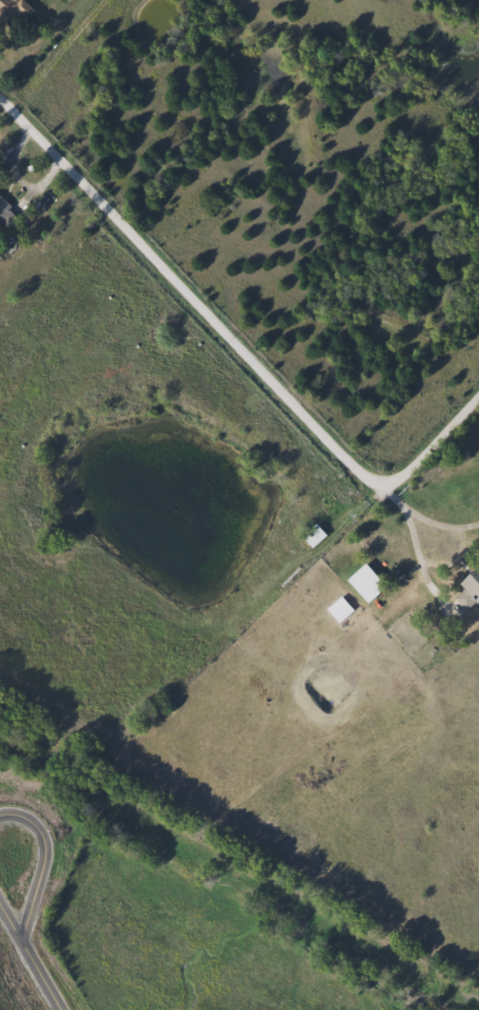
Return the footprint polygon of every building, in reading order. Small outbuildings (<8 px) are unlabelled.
[(18,23),(0,7),(0,0),(17,0),(29,11),(18,23)] [(7,232),(0,225),(0,200),(20,220),(7,232)] [(309,549),(298,537),(314,523),(324,535),(309,549)] [(454,583),(478,562),(478,598),(463,611),(452,597),(460,590),(454,583)] [(343,582),(361,564),(383,586),(365,604),(343,582)]
